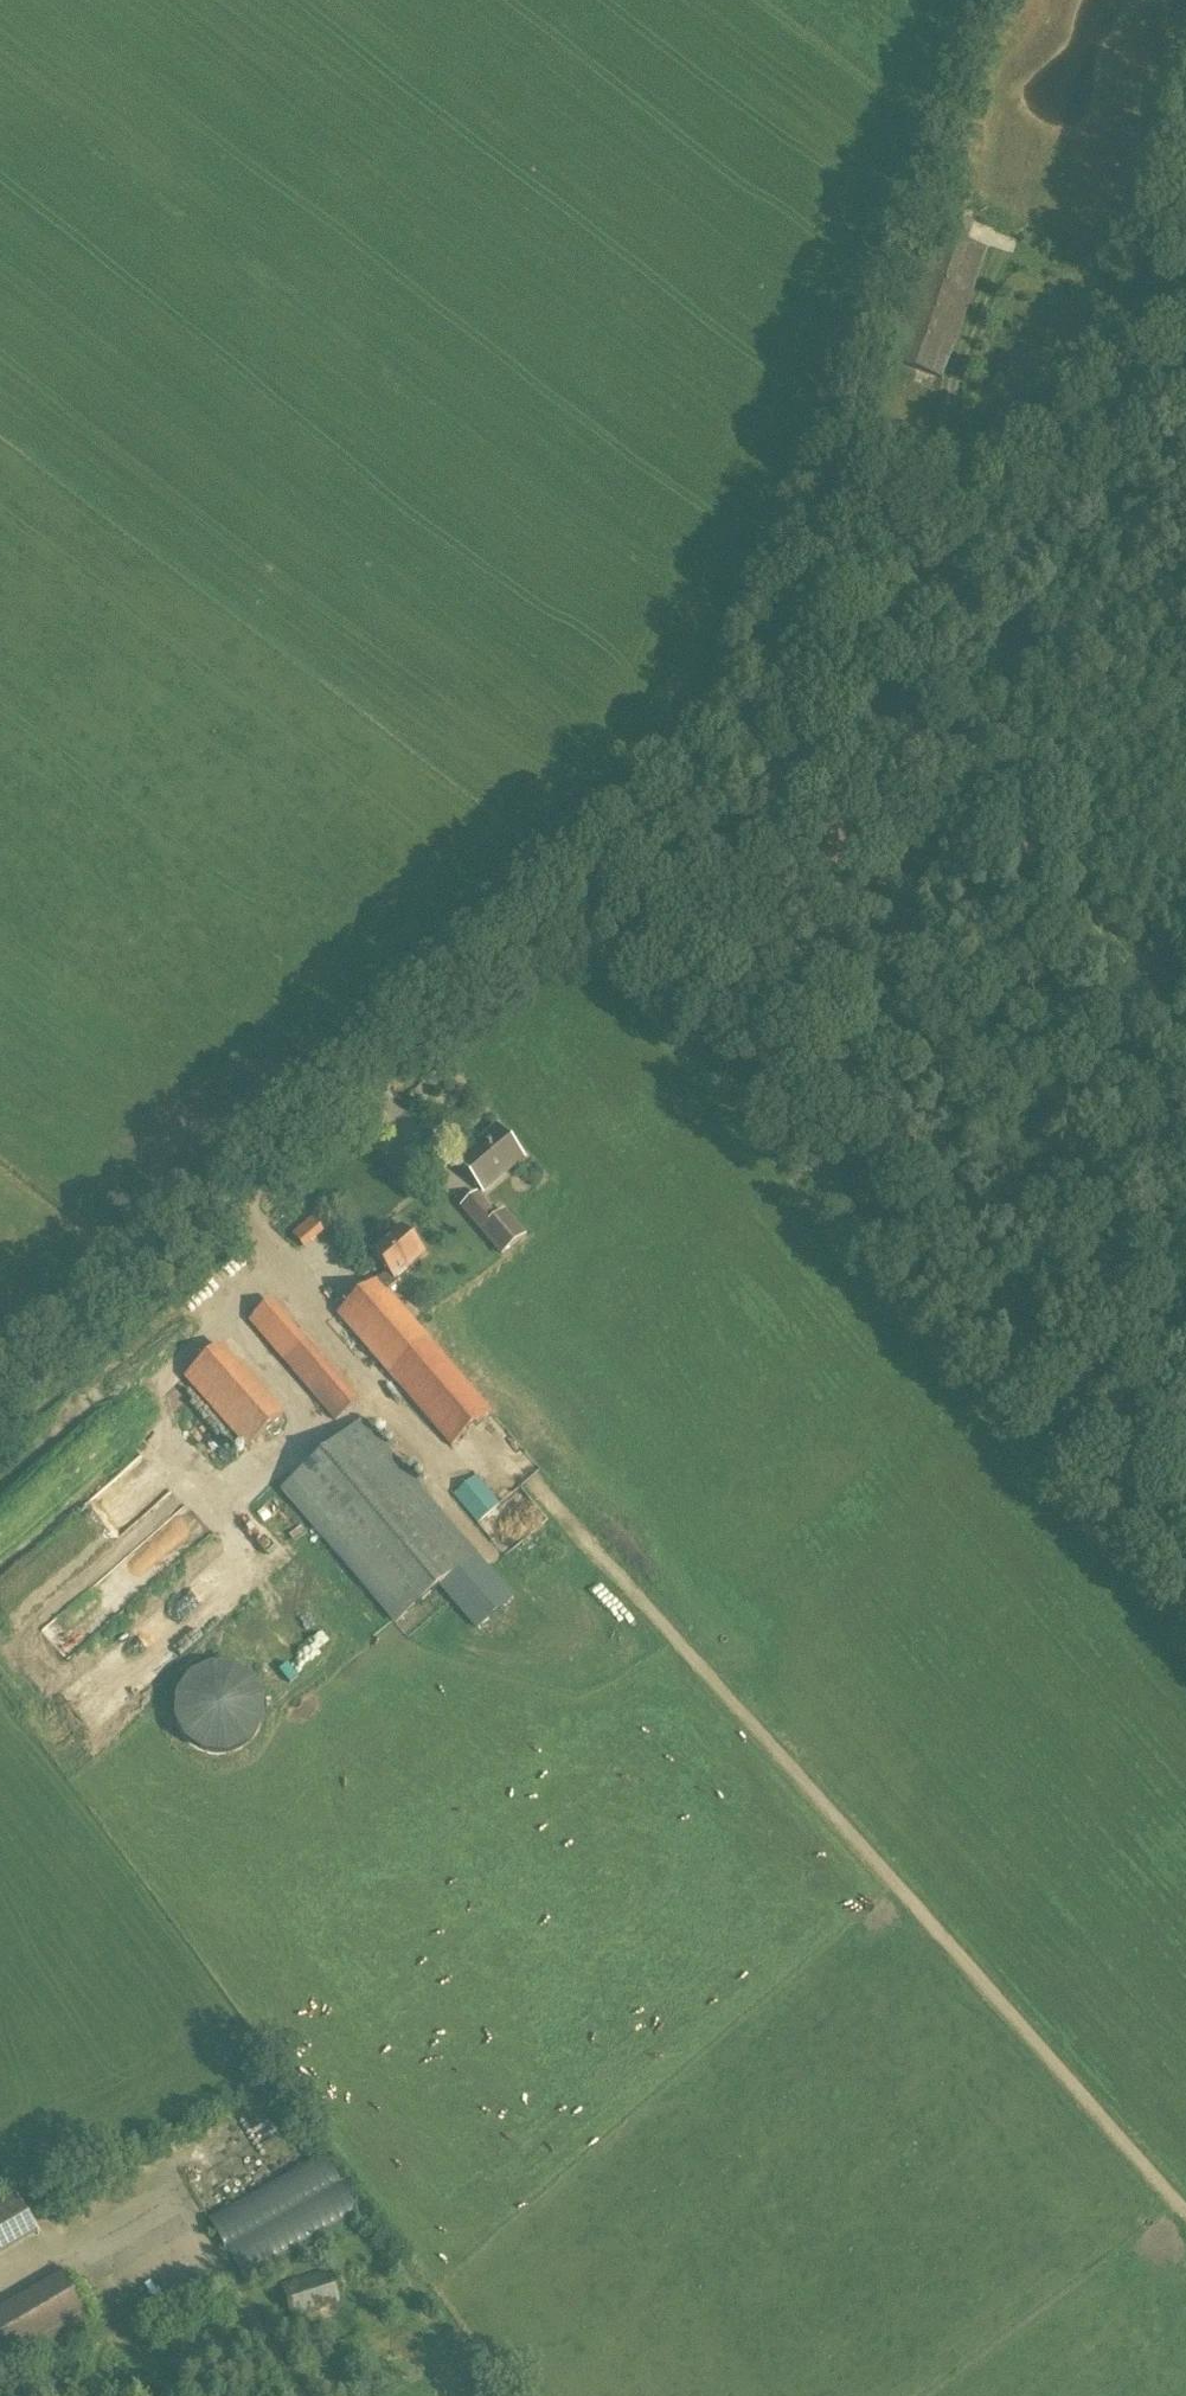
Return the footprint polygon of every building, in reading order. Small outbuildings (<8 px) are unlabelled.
[(942,379),(988,250),(929,230),(893,337),(886,334),(878,358),(942,379)] [(523,1158),(498,1129),(473,1150),(472,1149),(458,1161),(483,1191),(523,1158)] [(497,1216),(478,1193),(477,1192),(459,1208),(501,1258),(527,1237),(504,1210),(497,1216)] [(396,1284),(393,1281),(426,1254),(404,1227),(371,1254),(387,1274),(378,1281),(378,1280),(337,1315),(450,1448),(492,1413),(388,1290),(396,1284)] [(270,1303),(249,1322),(336,1421),(357,1403),(270,1303)] [(246,1450),(285,1415),(222,1344),(183,1378),(246,1450)] [(396,1626),(478,1556),(363,1420),(281,1490),(396,1626)] [(462,1491),(485,1521),(505,1506),(483,1476),(462,1491)] [(308,1636),(291,1650),(276,1632),(267,1639),(295,1675),(342,1638),(307,1594),(297,1603),(323,1636),(314,1643),(308,1636)] [(260,2179),(231,2191),(209,2200),(228,2246),(261,2233),(254,2217),(270,2211),(263,2192),(265,2191),(260,2179)] [(50,2236),(39,2214),(0,2234),(0,2261),(50,2236)] [(90,2325),(61,2276),(0,2312),(0,2378),(90,2325)] [(341,2303),(332,2276),(282,2292),(291,2319),(341,2303)]
